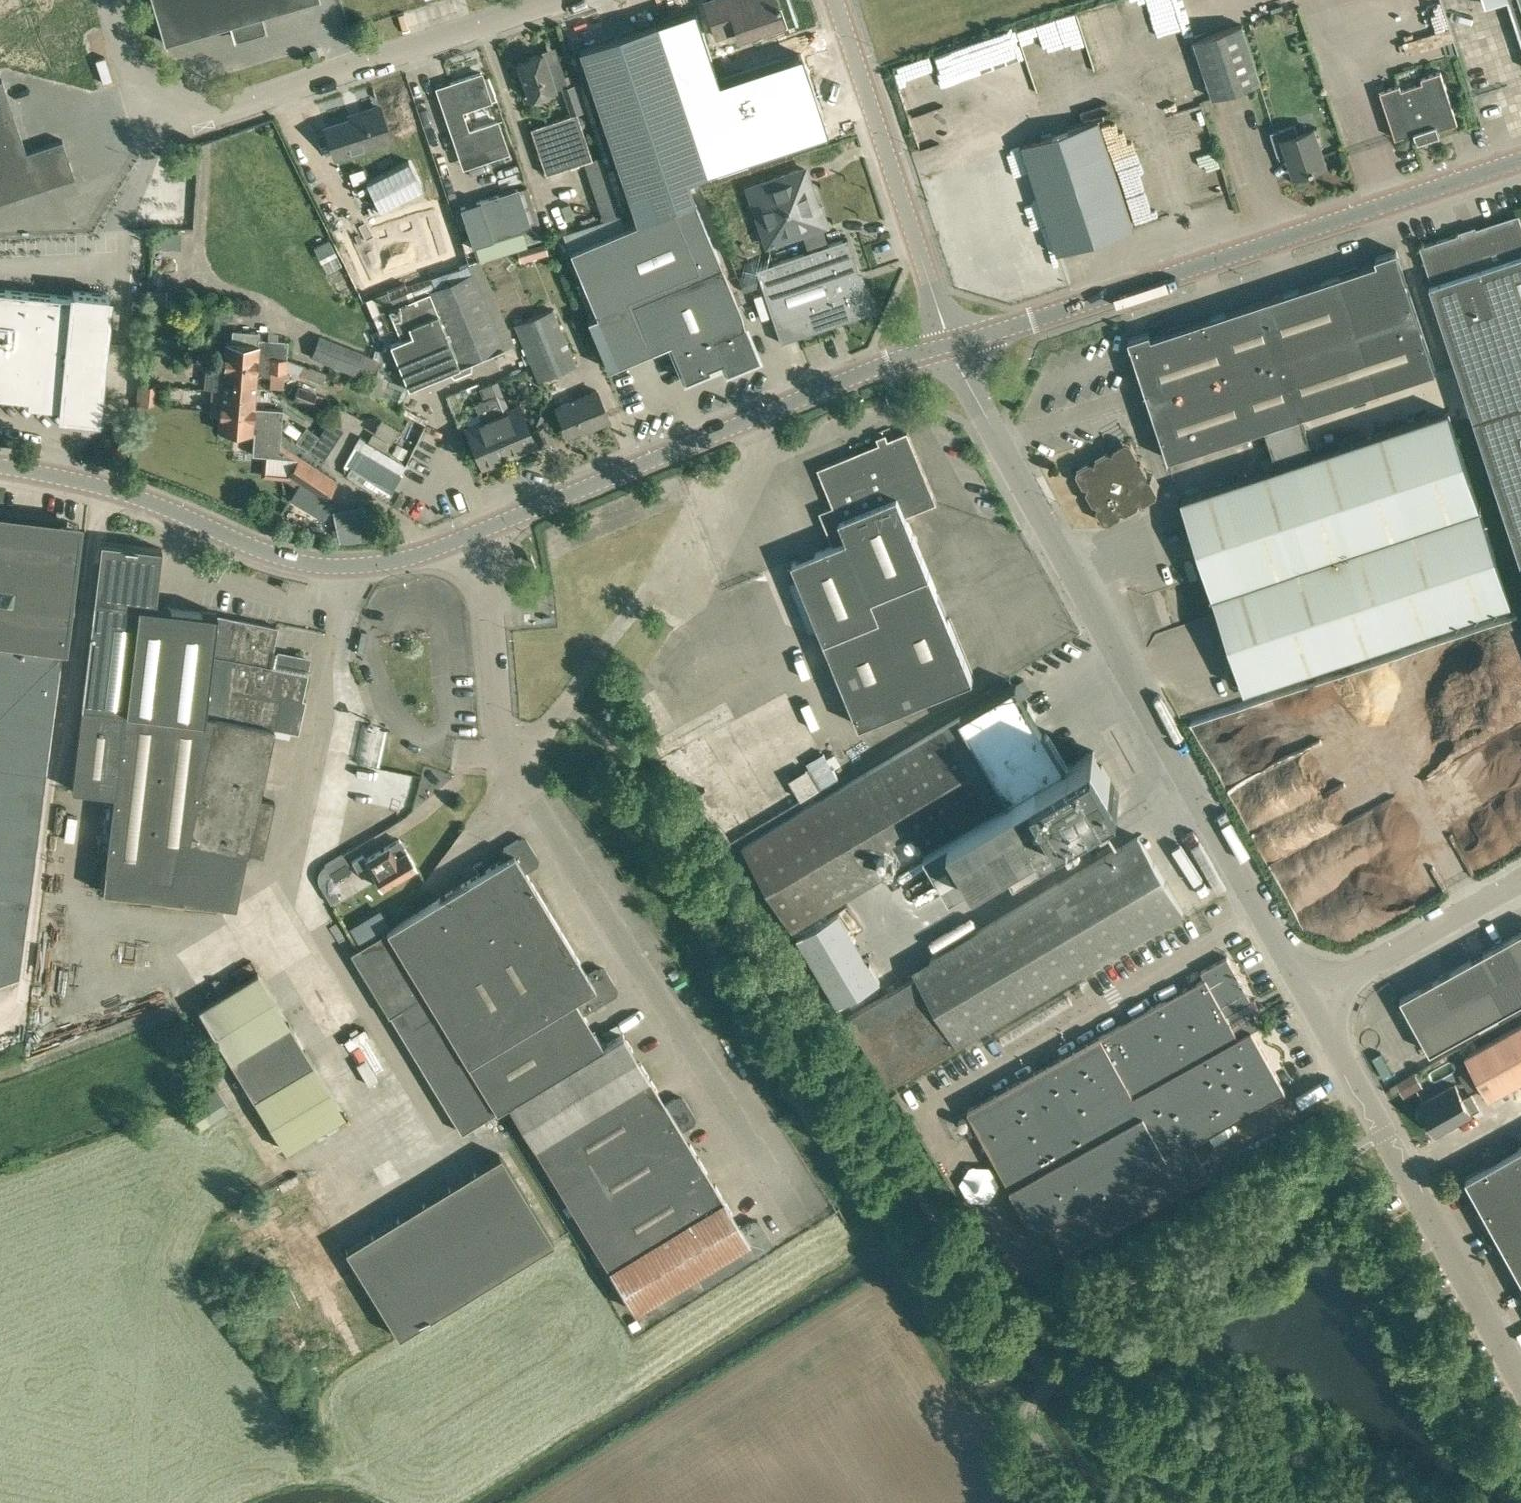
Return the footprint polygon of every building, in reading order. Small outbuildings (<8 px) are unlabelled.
[(45,0),(0,0),(0,10),(45,0)] [(251,17),(311,0),(152,0),(165,43),(238,21),(240,26),(253,22),(251,17)] [(704,1),(716,36),(736,29),(738,36),(757,30),(781,22),(775,5),(774,0),(736,0),(729,3),(728,0),(708,0),(704,1)] [(1520,41),(1520,0),(1507,0),(1520,41)] [(727,371),(758,358),(744,324),(741,312),(694,197),(687,179),(705,173),(705,171),(802,138),(785,89),(688,121),(656,21),(578,47),(635,222),(569,250),(616,364),(652,350),(669,343),(685,379),(723,363),(727,371)] [(1212,98),(1262,82),(1243,24),(1193,40),(1212,98)] [(546,64),(546,63),(542,53),(517,61),(529,98),(561,87),(570,115),(576,112),(587,108),(578,81),(575,82),(572,73),(564,76),(558,60),(546,64)] [(1458,123),(1441,71),(1421,78),(1422,82),(1401,89),(1400,85),(1380,91),(1396,138),(1415,132),(1416,137),(1413,139),(1414,141),(1417,140),(1418,141),(1440,134),(1438,129),(1458,123)] [(468,131),(459,104),(488,94),(481,74),(437,88),(459,155),(503,141),(497,121),(468,131)] [(2,79),(0,79),(0,202),(75,177),(63,140),(35,149),(33,140),(23,143),(2,79)] [(333,158),(388,140),(377,107),(359,113),(360,116),(324,129),(333,158)] [(576,112),(570,115),(530,128),(546,175),(584,162),(603,219),(620,213),(601,155),(591,158),(576,112)] [(1057,254),(1135,228),(1099,120),(1021,146),(1057,254)] [(1298,133),(1295,124),(1271,132),(1277,155),(1279,155),(1280,159),(1288,156),(1294,176),(1326,165),(1314,128),(1298,133)] [(363,166),(349,171),(353,183),(367,178),(363,166)] [(817,208),(804,169),(749,188),(767,243),(823,225),(819,215),(822,215),(820,207),(817,208)] [(528,186),(517,190),(517,189),(459,208),(472,246),(473,245),(474,247),(518,233),(522,245),(544,237),(528,186)] [(1420,246),(1432,283),(1429,285),(1520,566),(1520,221),(1520,217),(1519,214),(1476,228),(1475,225),(1459,231),(1459,233),(1420,246)] [(859,272),(847,238),(755,269),(780,342),(872,311),(862,281),(864,280),(861,271),(859,272)] [(521,261),(548,253),(545,242),(517,250),(521,261)] [(1435,368),(1396,250),(1375,256),(1377,263),(1151,337),(1150,332),(1129,339),(1169,459),(1266,427),(1279,466),(1181,498),(1244,689),(1511,601),(1448,411),(1314,455),(1300,414),(1435,368)] [(458,267),(457,265),(400,284),(401,286),(366,300),(385,345),(391,343),(409,386),(447,370),(455,377),(472,370),(473,360),(514,344),(479,259),(458,267)] [(744,290),(757,286),(752,272),(740,277),(744,290)] [(27,398),(27,404),(61,408),(60,413),(96,417),(109,294),(73,290),(72,296),(0,289),(0,395),(27,398)] [(166,290),(151,289),(150,302),(165,303),(166,290)] [(538,381),(577,364),(553,308),(514,325),(538,381)] [(225,342),(224,361),(258,364),(258,358),(271,359),(271,358),(287,360),(288,340),(276,339),(277,336),(270,335),(269,339),(258,338),(259,332),(233,330),(232,342),(225,342)] [(355,374),(363,352),(319,334),(310,357),(355,374)] [(286,371),(287,360),(271,358),(271,359),(258,358),(258,364),(224,361),(221,390),(212,390),(212,391),(221,392),(237,393),(238,381),(256,382),(257,373),(269,375),(269,370),(286,371)] [(308,366),(305,365),(303,364),(299,374),(322,384),(327,373),(309,365),(308,366)] [(485,399),(510,457),(535,446),(518,404),(509,408),(497,380),(479,388),(484,399),(485,399)] [(255,407),(256,382),(238,381),(237,393),(221,392),(212,391),(211,410),(219,410),(254,413),(254,420),(266,421),(282,422),(282,409),(255,407)] [(149,382),(145,402),(162,405),(166,385),(149,382)] [(317,411),(318,408),(323,396),(317,393),(317,392),(298,385),(293,399),(310,406),(309,408),(317,411)] [(584,431),(610,420),(597,390),(556,407),(568,435),(583,429),(584,431)] [(484,467),(510,457),(485,399),(484,399),(474,403),(479,414),(473,416),(475,422),(467,426),(484,467)] [(219,410),(218,430),(235,431),(239,434),(249,435),(253,432),(254,432),(252,454),(262,455),(261,476),(290,478),(306,458),(280,441),(282,422),(266,421),(254,420),(254,413),(219,410)] [(545,416),(537,413),(532,423),(540,426),(545,416)] [(381,418),(373,431),(391,441),(398,428),(381,418)] [(317,434),(305,426),(295,440),(307,448),(317,434)] [(937,503),(907,431),(888,439),(886,433),(877,437),(879,443),(818,468),(833,506),(820,511),(834,544),(793,561),(859,725),(972,679),(906,516),(937,503)] [(351,466),(346,473),(387,500),(402,473),(399,471),(404,463),(402,462),(360,437),(356,446),(358,447),(348,464),(351,466)] [(1137,455),(1130,443),(1126,441),(1114,448),(1112,453),(1108,451),(1096,458),(1094,463),(1090,461),(1077,468),(1076,473),(1083,485),(1088,486),(1086,491),(1092,503),(1098,504),(1096,509),(1103,521),(1107,523),(1120,516),(1121,511),(1126,513),(1138,506),(1140,501),(1144,503),(1156,496),(1157,491),(1151,479),(1146,478),(1147,473),(1141,461),(1136,459),(1137,455)] [(298,483),(290,498),(308,509),(317,495),(307,489),(321,468),(306,458),(290,478),(298,483)] [(20,977),(79,526),(0,515),(0,984),(20,977)] [(298,731),(305,698),(302,698),(311,657),(274,649),(278,626),(216,614),(217,612),(156,605),(161,548),(101,541),(96,580),(71,789),(114,794),(105,871),(103,890),(236,906),(244,860),(245,852),(248,852),(263,855),(274,800),(260,796),(272,735),(289,738),(290,730),(298,731)] [(622,695),(628,687),(622,683),(617,691),(622,695)] [(1066,767),(1016,683),(743,844),(793,928),(886,873),(873,850),(913,827),(953,893),(974,880),(1006,861),(1015,876),(1101,826),(1092,810),(1119,794),(1094,750),(1066,767)] [(376,724),(365,754),(382,760),(393,731),(376,724)] [(818,761),(828,782),(844,774),(834,753),(818,761)] [(817,767),(798,778),(809,797),(828,787),(817,767)] [(372,789),(368,804),(397,810),(404,779),(364,770),(361,786),(372,789)] [(889,1085),(1183,910),(1138,834),(915,968),(919,975),(849,1017),(889,1085)] [(587,974),(525,871),(537,863),(538,858),(526,839),(521,837),(501,849),(500,855),(503,859),(387,930),(387,931),(350,952),(389,1016),(391,1014),(402,1031),(463,1131),(508,1104),(634,1310),(696,1273),(703,1286),(749,1258),(769,1246),(770,1240),(758,1221),(753,1219),(741,1227),(696,1153),(682,1129),(693,1122),(695,1117),(683,1097),(678,1096),(665,1103),(622,1033),(602,1045),(583,1013),(616,993),(617,988),(605,968),(599,967),(587,974)] [(416,867),(399,838),(389,843),(387,840),(352,860),(359,873),(369,867),(382,888),(395,879),(397,881),(407,875),(406,873),(416,867)] [(331,903),(340,897),(329,879),(330,874),(348,863),(343,854),(325,865),(319,869),(318,873),(317,877),(317,880),(318,882),(331,903)] [(838,1006),(881,981),(840,911),(797,937),(838,1006)] [(1520,1002),(1520,931),(1400,998),(1430,1052),(1520,1002)] [(1205,978),(968,1109),(1013,1191),(1034,1229),(1048,1221),(1066,1254),(1185,1188),(1167,1155),(1285,1090),(1252,1030),(1261,1025),(1254,1013),(1261,1009),(1255,998),(1251,1000),(1227,956),(1201,971),(1205,978)] [(1078,996),(1085,992),(1081,986),(1075,989),(1078,996)] [(1389,997),(1396,993),(1392,986),(1385,990),(1389,997)] [(290,1024),(230,1060),(253,1098),(313,1062),(290,1024)] [(1520,1081),(1520,1025),(1464,1056),(1488,1099),(1520,1081)] [(357,1047),(378,1035),(373,1027),(353,1038),(357,1047)] [(1397,1057),(1388,1060),(1395,1080),(1404,1077),(1397,1057)] [(262,1095),(289,1149),(352,1118),(323,1061),(303,1071),(304,1074),(262,1095)] [(1463,1098),(1456,1084),(1421,1104),(1423,1107),(1422,1108),(1420,1109),(1420,1110),(1419,1111),(1419,1113),(1418,1114),(1419,1116),(1419,1117),(1420,1118),(1421,1119),(1422,1120),(1423,1121),(1425,1121),(1426,1121),(1428,1121),(1429,1120),(1437,1133),(1472,1114),(1471,1113),(1480,1108),(1472,1093),(1463,1098)] [(199,1127),(229,1109),(215,1086),(185,1105),(199,1127)] [(1465,1177),(1485,1212),(1481,1214),(1491,1232),(1495,1230),(1519,1274),(1520,1272),(1520,1146),(1465,1177)] [(398,1335),(554,1241),(500,1153),(345,1247),(398,1335)]
